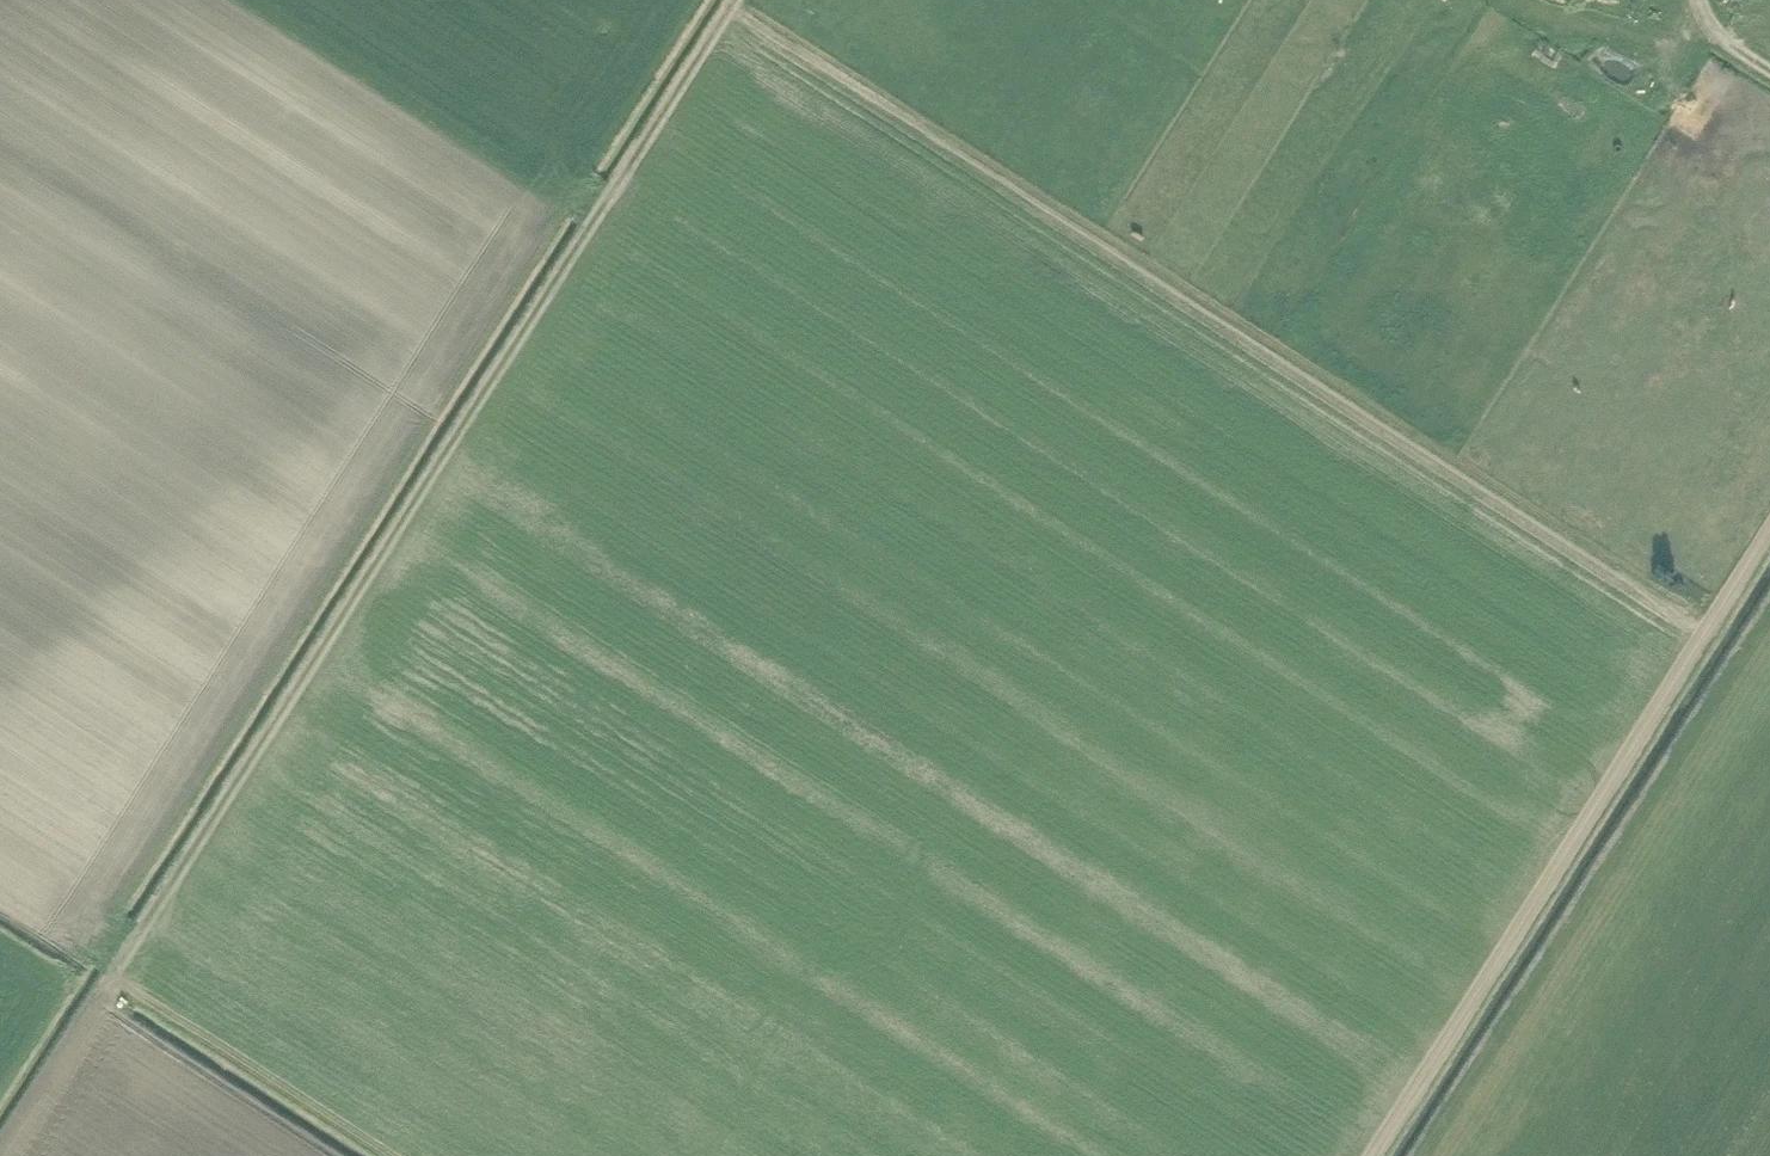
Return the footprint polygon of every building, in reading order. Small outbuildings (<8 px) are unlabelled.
[(1621,68),(1601,61),(1596,75),(1615,83),(1621,68)]
